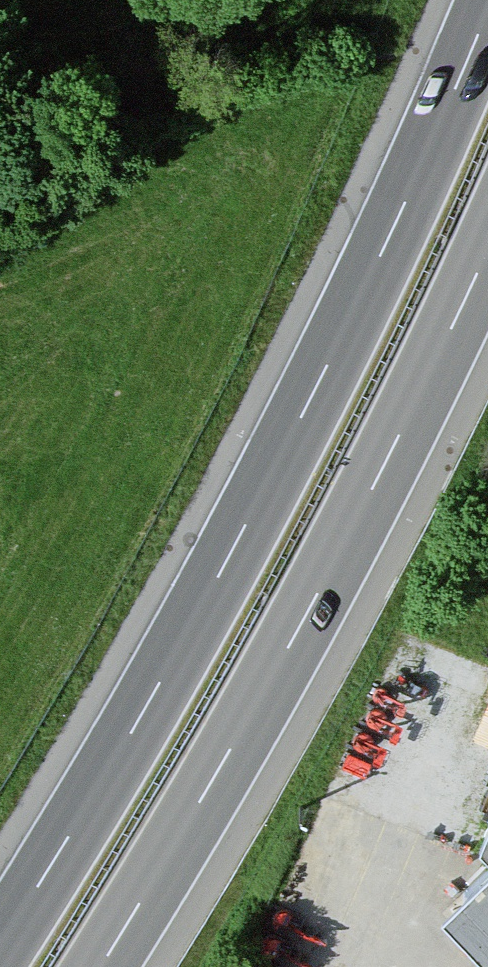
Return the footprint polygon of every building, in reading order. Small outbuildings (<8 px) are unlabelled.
[(477,854),(487,866),(487,827),(477,854)] [(437,930),(472,966),(487,966),(487,881),(437,930)]
